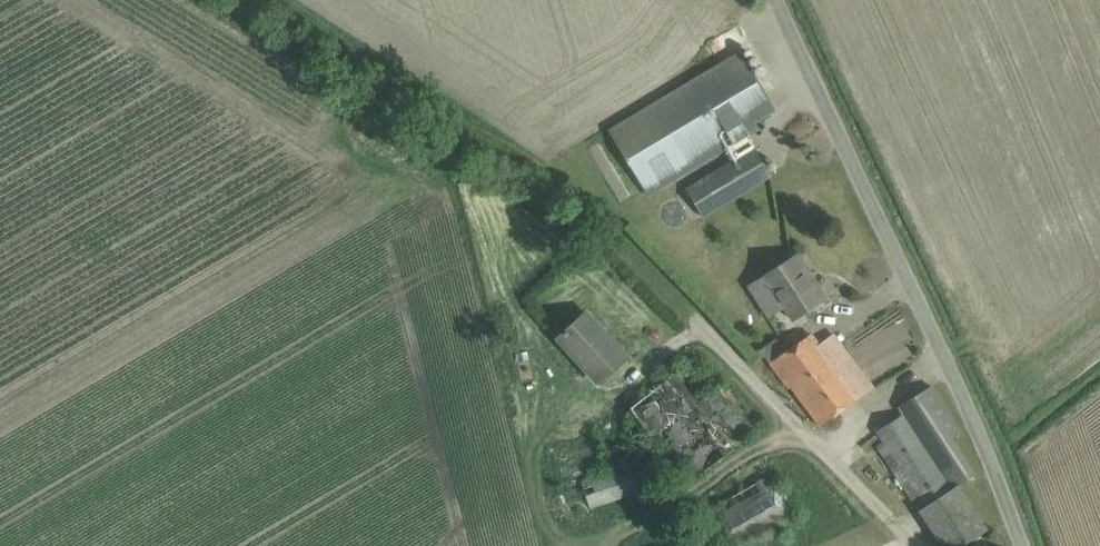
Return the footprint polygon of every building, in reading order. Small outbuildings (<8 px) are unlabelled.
[(741,52),(609,130),(647,195),(759,128),(755,122),(775,109),(741,52)] [(610,136),(591,145),(618,202),(636,193),(610,136)] [(754,148),(686,188),(702,216),(770,175),(754,148)] [(764,276),(792,319),(826,297),(814,279),(810,282),(793,257),(764,276)] [(586,313),(570,328),(558,338),(597,381),(625,355),(586,313)] [(776,338),(759,349),(788,388),(790,386),(820,426),(873,386),(844,348),(830,359),(811,333),(785,351),(776,338)] [(674,373),(630,408),(653,436),(655,434),(695,483),(751,438),(712,390),(697,402),(674,373)] [(958,484),(975,473),(951,436),(961,430),(931,386),(898,407),(902,414),(876,431),(884,442),(877,446),(942,545),(960,545),(987,529),(958,484)] [(612,470),(581,480),(590,506),(642,490),(631,453),(609,460),(612,470)] [(770,474),(719,505),(726,517),(705,530),(714,545),(737,545),(797,511),(776,480),(773,481),(770,474)]
